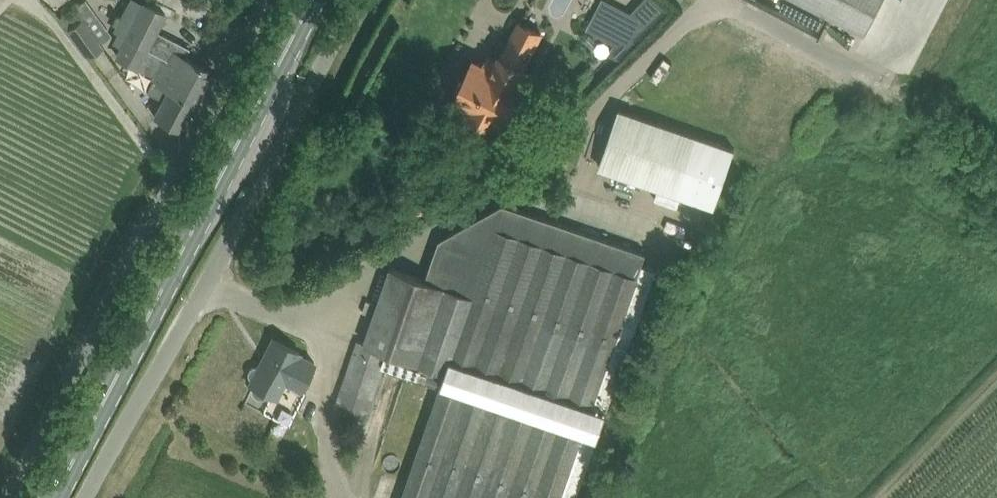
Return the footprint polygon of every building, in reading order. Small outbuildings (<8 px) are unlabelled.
[(67,27),(87,56),(101,46),(99,43),(111,35),(87,0),(84,0),(74,7),(61,17),(67,27)] [(586,28),(617,43),(617,42),(628,47),(642,19),(632,14),(633,13),(608,0),(600,0),(586,28)] [(865,33),(882,0),(802,0),(865,33)] [(145,2),(126,37),(175,62),(179,75),(203,87),(212,70),(199,63),(185,56),(190,47),(157,30),(166,13),(148,3),(145,2)] [(542,33),(538,31),(520,22),(503,55),(501,54),(497,61),(487,56),(484,64),(474,59),(454,98),(474,109),(471,114),(488,123),(490,124),(493,119),(503,124),(524,85),(519,82),(528,66),(525,65),(542,33)] [(155,115),(163,120),(181,129),(203,87),(179,75),(175,62),(126,37),(117,53),(137,63),(135,66),(155,76),(147,91),(163,99),(155,115)] [(599,167),(715,207),(735,147),(619,108),(599,167)] [(657,269),(641,263),(644,251),(502,203),(441,238),(429,272),(412,266),(409,273),(391,267),(365,341),(358,339),(337,401),(349,405),(346,412),(366,419),(383,367),(443,388),(406,497),(577,497),(657,269)] [(250,377),(252,379),(249,384),(253,386),(253,387),(253,391),(255,394),(257,395),(260,397),(263,397),(264,397),(267,396),(269,394),(277,397),(283,385),(298,393),(304,381),(315,358),(300,351),(273,337),(259,364),(258,364),(255,364),(252,366),(250,368),(249,371),(249,373),(249,375),(250,377)] [(399,484),(389,481),(384,497),(395,497),(399,484)]
